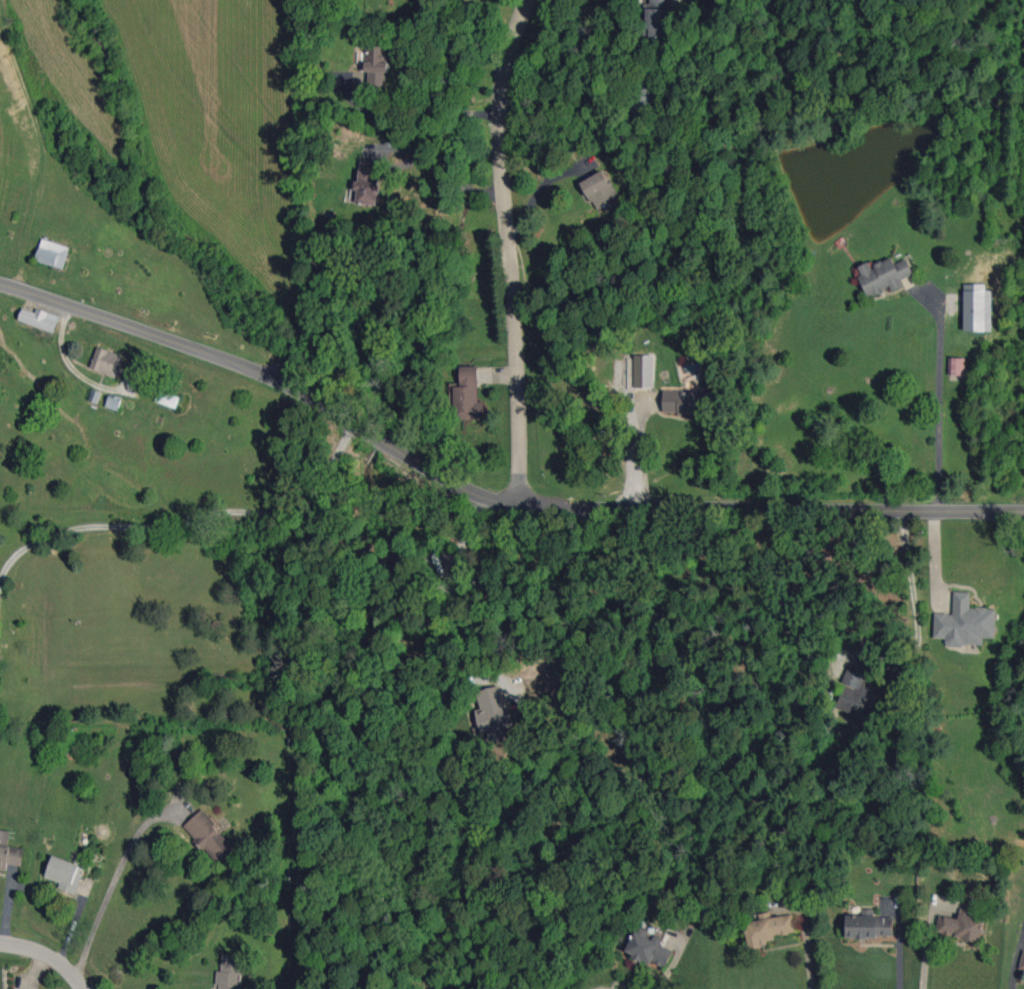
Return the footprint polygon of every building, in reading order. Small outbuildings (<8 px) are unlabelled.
[(668,0),(650,0),(650,4),(645,3),(644,36),(667,37),(668,0)] [(364,72),(388,72),(389,41),(365,40),(364,72)] [(357,190),(356,203),(377,205),(380,162),(360,161),(358,181),(352,180),(351,189),(357,190)] [(595,210),(618,199),(605,170),(582,181),(595,210)] [(36,260),(63,269),(70,247),(42,238),(36,260)] [(907,259),(894,264),(892,257),(871,266),(869,262),(856,267),(869,297),(890,287),(892,291),(903,286),(900,280),(913,274),(907,259)] [(986,284),(964,284),(964,331),(992,331),(992,290),(986,290),(986,284)] [(18,319),(54,333),(60,316),(37,308),(35,312),(23,308),(18,319)] [(122,355),(97,346),(90,368),(115,376),(122,355)] [(634,387),(652,388),(652,355),(635,355),(634,387)] [(949,375),(965,375),(965,357),(948,357),(949,375)] [(460,366),(460,383),(451,383),(451,419),(483,419),(484,401),(478,401),(478,366),(460,366)] [(713,413),(712,389),(663,390),(663,414),(713,413)] [(105,406),(118,410),(121,400),(109,395),(105,406)] [(934,613),(933,638),(947,638),(946,645),(983,646),(983,637),(995,638),(996,608),(970,607),(971,592),(954,591),(953,613),(934,613)] [(866,674),(850,668),(834,707),(862,718),(874,690),(862,685),(866,674)] [(474,711),(481,734),(487,732),(489,740),(505,735),(502,728),(513,725),(500,684),(476,692),(481,708),(474,711)] [(235,848),(214,826),(216,823),(203,808),(184,826),(219,863),(235,848)] [(6,870),(7,864),(22,865),(24,848),(8,846),(9,831),(0,829),(0,870),(6,870)] [(57,888),(76,894),(85,866),(52,856),(45,877),(59,881),(57,888)] [(985,912),(960,908),(958,918),(939,915),(936,933),(980,941),(985,912)] [(749,947),(777,942),(775,936),(796,932),(793,914),(772,917),(771,912),(759,914),(760,920),(745,922),(749,947)] [(846,916),(846,938),(893,937),(893,916),(846,916)] [(674,950),(636,930),(625,951),(650,964),(651,961),(665,967),(674,950)] [(244,956),(223,954),(221,971),(220,971),(219,988),(241,988),(244,956)]
